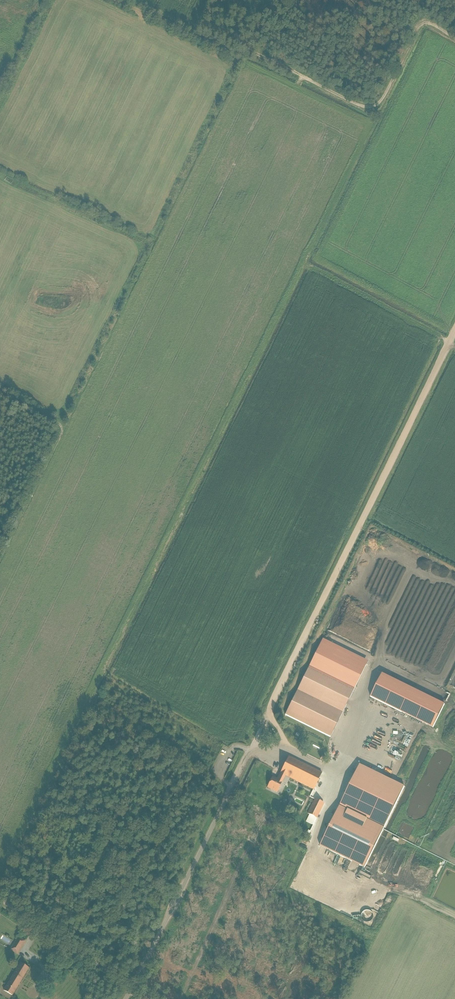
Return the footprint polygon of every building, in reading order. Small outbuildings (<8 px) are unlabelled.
[(285,715),(330,737),(353,690),(309,668),(285,715)] [(382,748),(385,743),(378,740),(375,745),(382,748)] [(314,790),(322,773),(289,756),(281,772),(280,772),(277,778),(273,776),(267,788),(276,792),(282,781),(287,784),(289,778),(314,790)] [(404,786),(359,765),(321,845),(365,868),(404,786)] [(315,799),(307,814),(317,818),(324,803),(315,799)] [(371,878),(372,875),(362,870),(360,873),(371,878)] [(298,873),(291,889),(300,892),(308,873),(302,871),(300,874),(298,873)] [(10,950),(17,954),(25,941),(18,936),(10,950)] [(3,990),(12,996),(29,968),(20,963),(3,990)]
